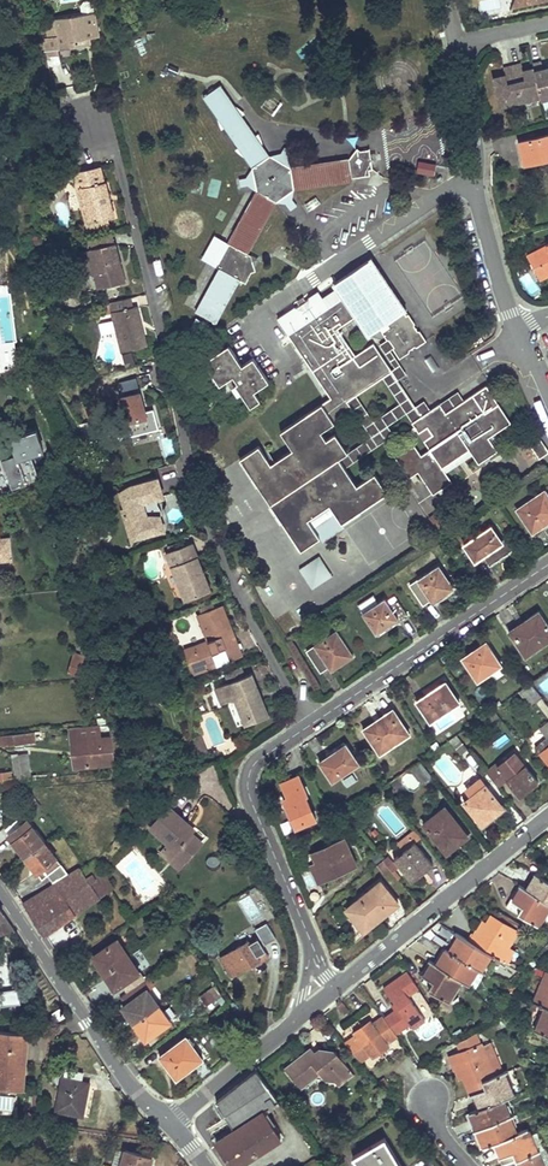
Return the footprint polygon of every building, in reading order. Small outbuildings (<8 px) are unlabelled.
[(77,6),(79,14),(94,12),(92,3),(88,0),(80,2),(77,6)] [(57,36),(48,38),(42,39),(45,58),(58,55),(57,49),(71,47),(69,41),(88,37),(98,35),(94,12),(79,14),(54,19),(57,36)] [(57,36),(54,19),(45,21),(48,38),(57,36)] [(69,41),(71,47),(90,43),(88,37),(69,41)] [(493,78),(499,103),(511,101),(512,103),(540,96),(541,100),(547,98),(547,71),(544,71),(543,67),(541,61),(532,63),(533,67),(526,69),(527,72),(523,73),(522,70),(521,64),(505,68),(506,74),(507,77),(503,77),(503,75),(493,78)] [(219,268),(196,311),(216,323),(240,280),(246,283),(254,267),(250,250),(279,203),(294,189),(352,181),(352,178),(370,175),(369,170),(373,169),(372,164),(370,154),(370,149),(360,151),(357,149),(349,161),(291,168),(270,155),(221,85),(203,97),(252,167),(257,192),(229,243),(223,255),(226,256),(219,268)] [(519,142),(524,160),(542,156),(543,160),(547,159),(547,135),(519,142)] [(282,153),(270,155),(291,168),(288,158),(292,150),(285,147),(282,153)] [(542,156),(524,160),(525,165),(543,160),(542,156)] [(427,164),(417,162),(416,171),(425,173),(434,175),(435,166),(427,164)] [(102,181),(98,166),(71,173),(80,209),(84,208),(87,223),(106,218),(113,216),(109,201),(106,202),(104,196),(107,195),(104,181),(102,181)] [(239,179),(240,186),(248,185),(257,192),(252,167),(247,178),(239,179)] [(294,189),(279,203),(287,203),(292,211),(298,207),(292,199),(294,189)] [(107,224),(106,218),(87,223),(84,224),(85,230),(107,224)] [(124,281),(112,232),(86,238),(89,249),(95,273),(98,288),(124,281)] [(216,236),(203,260),(219,268),(226,256),(223,255),(229,243),(216,236)] [(528,254),(534,267),(540,264),(541,262),(538,256),(547,251),(547,247),(547,244),(528,254)] [(80,251),(86,275),(95,273),(89,249),(80,251)] [(538,256),(541,262),(540,264),(534,267),(540,280),(547,276),(547,251),(538,256)] [(271,463),(259,445),(240,458),(301,549),(320,537),(308,519),(331,503),(343,521),(387,492),(375,473),(357,485),(345,468),(339,458),(348,453),(335,433),(326,439),(321,431),(353,410),(347,401),(355,396),(382,377),(392,370),(373,343),(355,355),(337,328),(355,316),(368,335),(386,323),(389,327),(382,331),(387,339),(389,339),(394,346),(393,348),(400,358),(409,351),(409,350),(415,346),(417,347),(426,340),(419,330),(417,330),(414,325),(415,323),(408,314),(406,315),(404,311),(406,310),(371,258),(333,284),(337,288),(343,297),(330,306),(324,297),(320,292),(282,316),(281,321),(331,398),(280,431),(292,449),(271,463)] [(337,288),(324,297),(330,306),(343,297),(337,288)] [(133,307),(130,296),(110,301),(122,352),(147,346),(137,306),(133,307)] [(387,339),(379,345),(395,369),(392,370),(397,380),(406,374),(390,351),(393,348),(394,346),(389,339),(387,339)] [(254,391),(269,381),(253,358),(242,365),(228,344),(204,361),(220,384),(233,375),(238,382),(236,383),(251,406),(260,399),(254,391)] [(125,369),(136,365),(131,352),(121,355),(125,369)] [(355,396),(347,401),(353,410),(370,437),(348,453),(339,458),(345,468),(393,435),(387,426),(407,413),(412,422),(430,410),(424,401),(415,407),(397,380),(392,370),(382,377),(399,404),(372,422),(355,396)] [(137,379),(119,384),(133,438),(159,431),(153,410),(146,411),(137,379)] [(476,380),(440,403),(446,412),(482,388),(476,380)] [(430,410),(412,422),(430,449),(421,455),(412,441),(394,454),(409,476),(418,470),(433,493),(451,481),(445,471),(443,467),(470,449),(472,454),(479,463),(497,451),(489,437),(511,422),(486,385),(482,388),(446,412),(440,403),(430,410)] [(29,396),(32,395),(30,387),(20,391),(22,398),(29,396)] [(29,396),(22,398),(20,399),(25,415),(33,412),(32,408),(33,407),(29,396)] [(21,467),(13,470),(18,484),(38,477),(30,454),(43,449),(36,430),(11,439),(21,467)] [(539,458),(547,452),(547,449),(539,436),(529,443),(539,458)] [(174,438),(160,438),(161,457),(175,456),(174,438)] [(470,449),(443,467),(445,471),(472,454),(470,449)] [(130,485),(120,491),(124,506),(121,507),(126,521),(134,525),(141,523),(145,533),(164,528),(156,503),(153,504),(151,498),(154,497),(163,495),(157,476),(130,485)] [(545,490),(516,509),(532,533),(547,522),(547,495),(545,490)] [(431,518),(437,526),(445,521),(439,512),(431,518)] [(134,525),(126,521),(131,538),(145,533),(141,523),(134,525)] [(491,526),(464,545),(475,561),(488,552),(494,562),(512,550),(505,540),(502,541),(491,526)] [(7,539),(0,540),(0,561),(9,560),(7,539)] [(192,542),(167,552),(186,600),(211,590),(206,576),(201,577),(200,573),(204,571),(192,542)] [(318,556),(298,571),(313,590),(332,575),(318,556)] [(439,565),(410,585),(423,604),(431,599),(433,601),(442,595),(439,591),(450,583),(439,565)] [(450,583),(439,591),(442,595),(453,587),(450,583)] [(397,619),(399,621),(407,615),(398,601),(390,606),(384,599),(363,613),(376,633),(397,619)] [(198,657),(190,660),(195,672),(231,659),(221,634),(233,630),(222,605),(198,614),(208,640),(194,646),(198,657)] [(538,611),(508,631),(525,656),(547,641),(547,625),(538,611)] [(221,634),(231,659),(242,654),(233,630),(221,634)] [(336,631),(307,651),(321,672),(329,666),(341,658),(344,662),(353,656),(336,631)] [(465,661),(477,681),(502,664),(486,641),(476,648),(478,652),(465,661)] [(198,657),(194,646),(186,649),(190,660),(198,657)] [(476,648),(462,658),(465,661),(478,652),(476,648)] [(85,656),(73,652),(71,657),(83,661),(85,656)] [(71,657),(68,671),(80,674),(83,661),(71,657)] [(341,658),(329,666),(332,671),(344,662),(341,658)] [(241,664),(223,671),(227,682),(245,674),(241,664)] [(227,682),(221,684),(228,701),(235,698),(246,724),(267,715),(261,699),(258,701),(256,695),(259,694),(251,672),(245,674),(227,682)] [(547,691),(547,679),(540,684),(545,693),(547,691)] [(445,681),(431,691),(433,694),(448,684),(445,681)] [(518,690),(531,705),(541,696),(530,682),(518,690)] [(216,686),(222,703),(228,701),(221,684),(216,686)] [(433,694),(431,691),(416,701),(430,721),(459,701),(448,684),(433,694)] [(409,733),(393,708),(363,728),(380,753),(409,733)] [(490,722),(498,716),(493,708),(481,717),(485,722),(488,719),(490,722)] [(540,728),(547,737),(547,722),(540,728)] [(80,739),(83,766),(115,762),(111,723),(79,727),(79,726),(69,727),(71,740),(80,739)] [(40,730),(0,735),(0,737),(1,745),(34,741),(34,737),(40,736),(40,730)] [(193,737),(198,748),(204,745),(200,734),(193,737)] [(449,740),(459,754),(468,749),(456,734),(449,740)] [(535,747),(540,753),(547,747),(547,739),(547,737),(535,747)] [(80,739),(71,740),(74,767),(83,766),(80,739)] [(230,749),(227,742),(214,748),(217,755),(230,749)] [(359,763),(346,743),(319,761),(332,781),(359,763)] [(207,752),(204,745),(198,748),(200,754),(207,752)] [(27,755),(19,756),(18,753),(11,754),(14,772),(29,770),(27,755)] [(494,766),(487,772),(499,787),(506,781),(520,797),(538,783),(515,755),(497,770),(494,766)] [(11,770),(0,772),(0,782),(12,780),(11,770)] [(29,770),(14,772),(15,782),(31,780),(29,770)] [(289,806),(287,807),(296,829),(316,820),(305,795),(307,794),(299,776),(282,784),(288,797),(285,798),(289,806)] [(480,778),(466,789),(472,795),(464,801),(482,824),(493,815),(490,812),(500,803),(480,778)] [(387,792),(383,786),(377,791),(381,796),(387,792)] [(503,807),(500,803),(490,812),(493,815),(503,807)] [(170,805),(150,827),(168,844),(166,846),(181,862),(201,840),(192,831),(185,825),(188,822),(170,805)] [(456,841),(458,843),(468,835),(445,806),(423,823),(444,850),(456,841)] [(27,820),(8,835),(13,841),(16,839),(22,847),(19,849),(25,857),(44,842),(27,820)] [(188,822),(185,825),(192,831),(194,828),(188,822)] [(412,831),(397,841),(402,849),(418,839),(412,831)] [(343,837),(312,851),(318,866),(313,868),(319,883),(356,866),(343,837)] [(16,839),(13,841),(19,849),(22,847),(16,839)] [(424,871),(433,864),(415,841),(393,859),(409,878),(421,868),(424,871)] [(456,841),(444,850),(447,853),(458,843),(456,841)] [(68,873),(44,842),(25,857),(32,865),(34,863),(40,870),(37,872),(42,878),(47,875),(53,882),(68,873)] [(166,846),(161,851),(176,867),(181,862),(166,846)] [(94,859),(54,883),(74,914),(113,887),(94,859)] [(382,859),(377,863),(383,870),(388,866),(382,859)] [(34,863),(32,865),(37,872),(40,870),(34,863)] [(421,868),(409,878),(412,881),(424,871),(421,868)] [(525,888),(547,902),(547,881),(536,874),(531,881),(529,880),(525,888)] [(346,909),(364,931),(378,919),(398,903),(380,880),(346,909)] [(74,914),(54,883),(23,903),(25,906),(26,905),(37,921),(44,934),(74,914)] [(242,893),(251,909),(267,899),(258,884),(242,893)] [(518,884),(505,906),(518,913),(522,906),(512,900),(521,885),(518,884)] [(547,907),(547,902),(525,888),(521,885),(512,900),(522,906),(518,913),(537,925),(547,907)] [(477,902),(472,896),(465,901),(471,907),(477,902)] [(167,907),(163,900),(149,909),(153,916),(167,907)] [(5,934),(5,936),(16,933),(0,910),(0,935),(5,934)] [(519,922),(499,910),(497,914),(517,926),(519,922)] [(230,920),(234,927),(248,920),(244,913),(230,920)] [(517,930),(491,914),(486,922),(482,920),(476,930),(475,929),(468,940),(491,953),(500,959),(508,945),(517,930)] [(468,940),(455,932),(451,939),(454,941),(449,950),(479,968),(481,969),(491,953),(468,940)] [(248,940),(220,957),(232,976),(250,964),(251,966),(268,955),(257,938),(250,942),(248,940)] [(117,939),(93,956),(97,963),(103,972),(129,955),(117,939)] [(508,945),(500,959),(507,963),(515,950),(508,945)] [(436,964),(461,979),(469,984),(479,968),(449,950),(446,948),(441,956),(436,964)] [(14,999),(6,950),(0,951),(0,1001),(14,999)] [(103,972),(109,981),(113,978),(118,986),(140,972),(129,955),(103,972)] [(461,979),(436,964),(430,960),(426,968),(428,970),(424,976),(432,981),(428,989),(448,1001),(461,979)] [(479,968),(469,984),(474,987),(484,971),(481,969),(479,968)] [(398,1008),(384,1017),(395,1033),(409,1024),(412,1028),(425,1019),(408,995),(418,987),(407,971),(383,988),(398,1008)] [(546,972),(544,979),(542,978),(538,988),(540,989),(534,1002),(544,1006),(547,1008),(547,973),(546,972)] [(126,1005),(131,1012),(128,1014),(134,1023),(158,1005),(146,989),(154,983),(149,976),(124,993),(130,1002),(126,1005)] [(113,978),(109,981),(115,989),(118,986),(113,978)] [(221,994),(215,984),(199,996),(205,1006),(221,994)] [(124,993),(120,997),(126,1005),(130,1002),(124,993)] [(335,1003),(339,1009),(344,1005),(339,999),(335,1003)] [(56,1012),(60,1009),(56,1003),(51,1006),(56,1012)] [(126,1005),(123,1007),(128,1014),(131,1012),(126,1005)] [(134,1023),(140,1031),(144,1029),(149,1036),(170,1021),(158,1005),(134,1023)] [(344,1013),(348,1010),(344,1005),(339,1009),(344,1013)] [(544,1006),(535,1029),(547,1035),(547,1008),(544,1006)] [(53,1013),(58,1021),(65,1016),(60,1009),(56,1012),(53,1013)] [(355,1036),(344,1043),(360,1062),(369,1054),(372,1058),(389,1045),(387,1042),(397,1035),(395,1033),(384,1017),(383,1016),(373,1023),(371,1020),(352,1032),(355,1036)] [(494,1029),(506,1024),(503,1016),(491,1023),(494,1029)] [(144,1029),(140,1031),(146,1039),(149,1036),(144,1029)] [(0,1031),(0,1087),(23,1089),(25,1064),(22,1064),(25,1033),(0,1031)] [(479,1043),(475,1032),(457,1042),(460,1051),(479,1043)] [(203,1058),(186,1036),(160,1056),(165,1063),(168,1064),(178,1077),(192,1066),(202,1078),(212,1071),(202,1058),(203,1058)] [(460,1051),(448,1056),(454,1068),(455,1068),(458,1078),(462,1076),(470,1094),(473,1093),(485,1088),(482,1080),(495,1074),(488,1059),(482,1044),(482,1042),(479,1043),(460,1051)] [(489,1042),(482,1044),(488,1059),(495,1057),(489,1042)] [(329,1043),(321,1050),(323,1052),(325,1055),(333,1048),(329,1043)] [(146,1064),(148,1046),(136,1044),(134,1062),(146,1064)] [(323,1052),(321,1050),(317,1045),(313,1049),(318,1056),(323,1052)] [(334,1081),(349,1068),(333,1048),(325,1055),(323,1052),(318,1056),(313,1049),(311,1047),(284,1068),(300,1088),(319,1073),(325,1080),(334,1081)] [(168,1064),(165,1063),(176,1078),(178,1077),(168,1064)] [(349,1068),(334,1081),(339,1087),(354,1074),(349,1068)] [(56,1111),(83,1117),(90,1083),(82,1081),(84,1072),(66,1069),(64,1078),(63,1077),(56,1111)] [(256,1069),(216,1101),(224,1115),(234,1129),(216,1140),(226,1156),(232,1165),(237,1165),(281,1138),(263,1110),(265,1108),(267,1112),(281,1103),(256,1069)] [(503,1098),(513,1094),(503,1071),(495,1074),(482,1080),(485,1088),(473,1093),(476,1101),(479,1108),(503,1098)] [(387,1083),(383,1078),(377,1082),(382,1088),(387,1083)] [(470,1122),(473,1130),(510,1115),(503,1098),(479,1108),(469,1112),(472,1121),(470,1122)] [(516,1132),(510,1115),(473,1130),(476,1138),(481,1136),(485,1145),(494,1141),(516,1132)] [(536,1151),(527,1128),(516,1132),(494,1141),(500,1157),(513,1152),(516,1159),(518,1158),(536,1151)] [(481,1136),(476,1138),(480,1147),(485,1145),(481,1136)] [(383,1137),(354,1155),(360,1165),(401,1165),(383,1137)] [(545,1147),(536,1151),(518,1158),(521,1165),(519,1165),(545,1165),(547,1165),(547,1154),(545,1147)] [(121,1165),(150,1165),(152,1157),(126,1149),(121,1165)] [(513,1152),(500,1157),(503,1164),(516,1159),(513,1152)]
